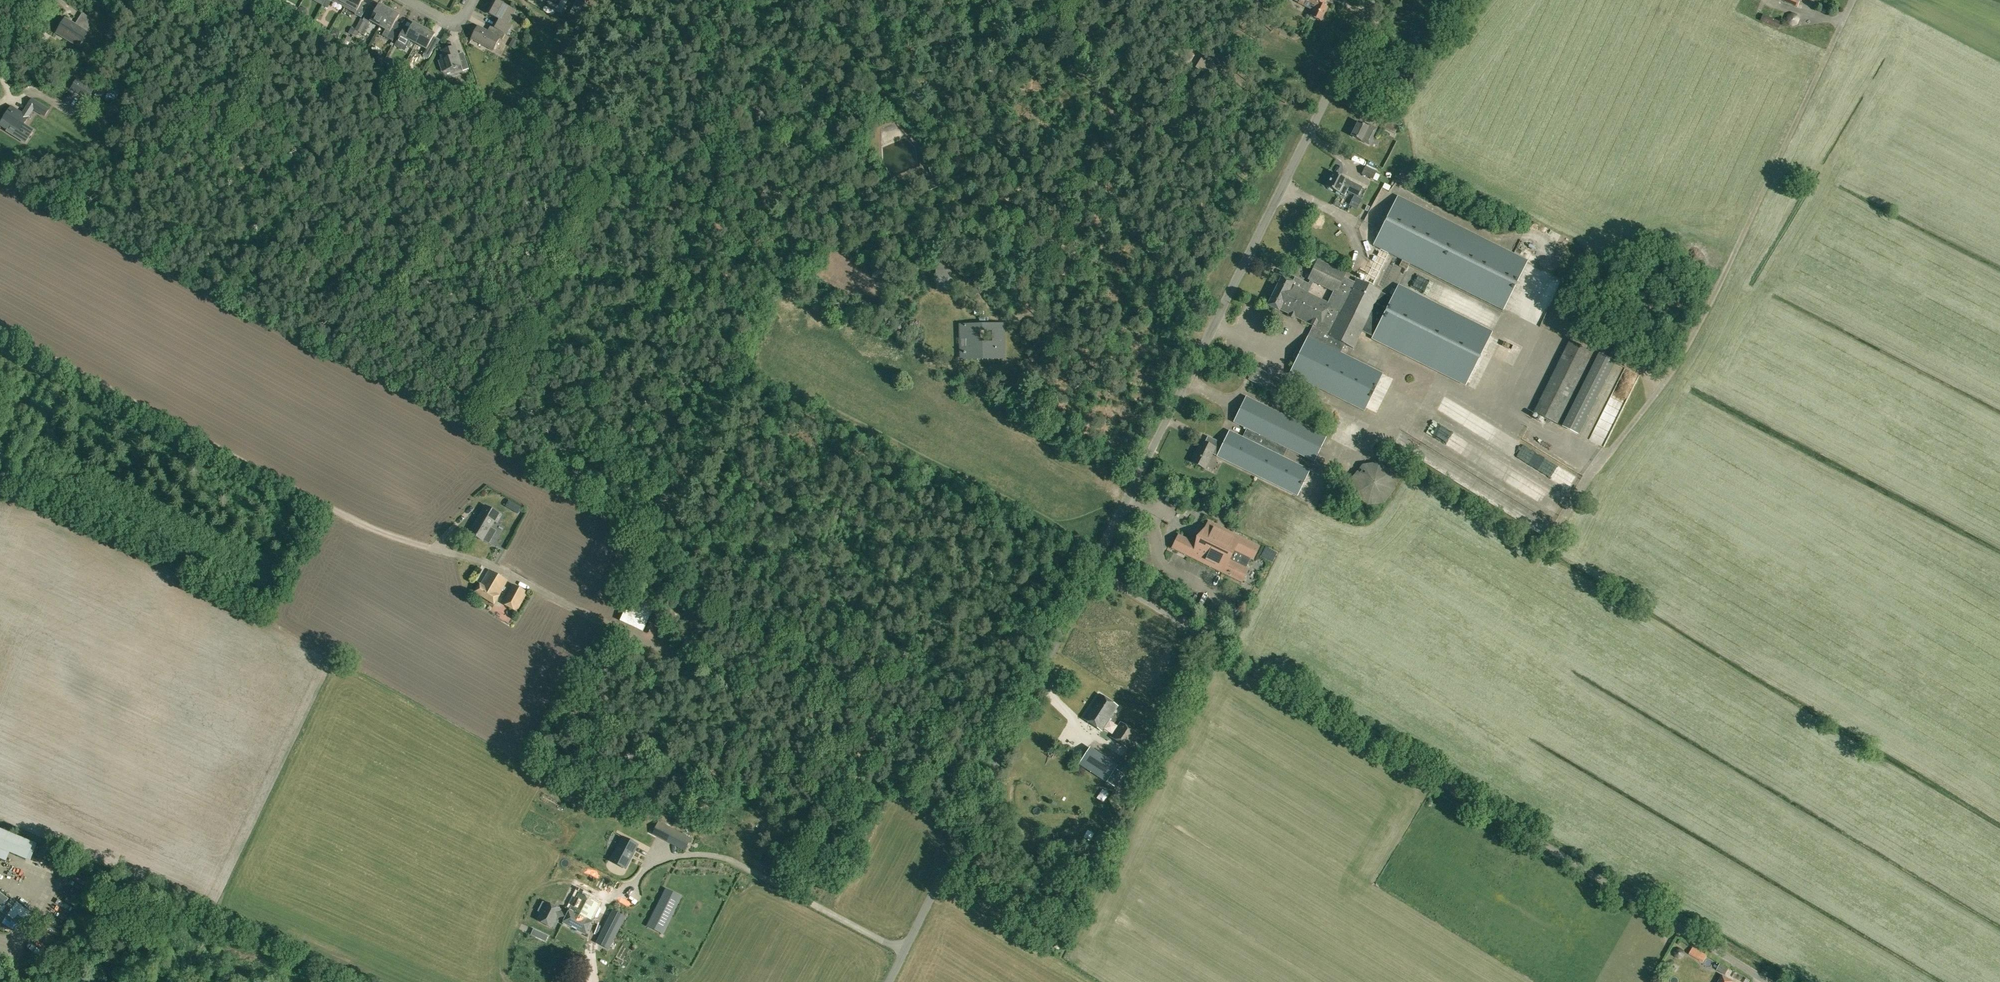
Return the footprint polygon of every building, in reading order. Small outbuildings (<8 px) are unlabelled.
[(361,18),(367,7),(361,4),(363,0),(349,0),(345,7),(355,13),(355,15),(361,18)] [(505,34),(507,35),(512,26),(508,24),(514,11),(492,0),(485,13),(499,20),(497,24),(496,23),(493,28),(505,34)] [(583,4),(575,0),(573,6),(580,10),(583,4)] [(1320,21),(1327,7),(1323,4),(1325,0),(1293,0),(1298,3),(1313,10),(1310,16),(1320,21)] [(371,22),(380,27),(389,10),(379,5),(372,18),(366,15),(363,20),(361,18),(355,29),(355,30),(360,32),(366,23),(369,25),(371,22)] [(306,9),(303,7),(299,8),(298,9),(296,14),(302,17),(305,16),(306,14),(307,12),(306,9)] [(382,36),(393,42),(399,31),(393,27),(399,15),(389,10),(380,27),(385,30),(382,36)] [(72,42),(79,46),(91,27),(89,25),(93,19),(82,12),(75,24),(65,18),(58,30),(73,40),(72,42)] [(1788,24),(1793,26),(1798,24),(1800,19),(1798,14),(1793,12),(1788,14),(1786,19),(1788,24)] [(1762,19),(1761,21),(1779,28),(1781,22),(1763,15),(1762,19)] [(410,40),(416,44),(425,29),(414,23),(408,34),(403,31),(396,43),(405,48),(410,40)] [(471,40),(492,51),(499,39),(502,40),(505,34),(493,28),(492,28),(489,33),(477,27),(471,40)] [(423,56),(428,59),(434,48),(429,45),(435,34),(425,29),(416,44),(426,49),(423,56)] [(376,47),(383,43),(378,35),(371,39),(376,47)] [(509,45),(514,48),(518,41),(513,38),(509,45)] [(439,61),(442,71),(461,65),(463,71),(469,68),(465,56),(459,58),(455,47),(442,51),(444,60),(439,61)] [(411,79),(417,82),(420,76),(414,73),(411,79)] [(70,89),(87,100),(94,88),(77,78),(70,89)] [(95,95),(101,99),(108,87),(103,83),(95,95)] [(20,130),(33,109),(45,116),(50,109),(32,98),(22,112),(11,106),(0,123),(0,125),(8,130),(11,124),(20,130)] [(1384,127),(1395,133),(1399,125),(1388,119),(1384,127)] [(1350,136),(1369,145),(1374,134),(1377,128),(1369,125),(1368,127),(1357,122),(1350,136)] [(134,166),(141,172),(151,160),(144,154),(134,166)] [(1361,173),(1372,179),(1376,171),(1365,165),(1361,173)] [(1343,189),(1358,196),(1362,186),(1333,172),(1326,186),(1341,193),(1343,189)] [(928,181),(931,189),(941,185),(938,177),(928,181)] [(1409,263),(1503,310),(1528,260),(1397,195),(1373,245),(1402,260),(1399,265),(1406,269),(1409,263)] [(1354,196),(1349,205),(1357,209),(1361,200),(1354,196)] [(121,212),(133,218),(138,208),(126,202),(121,212)] [(1296,350),(1292,357),(1296,359),(1289,373),(1364,411),(1383,373),(1340,352),(1344,344),(1353,348),(1360,334),(1362,331),(1372,336),(1371,338),(1465,385),(1492,331),(1398,285),(1392,297),(1381,292),(1382,292),(1356,279),(1354,282),(1343,277),(1345,273),(1318,259),(1308,279),(1310,280),(1308,283),(1304,281),(1300,288),(1291,284),(1292,282),(1282,276),(1274,290),(1267,305),(1278,311),(1279,309),(1289,314),(1288,315),(1294,318),(1295,316),(1313,326),(1300,352),(1296,350)] [(936,262),(936,290),(952,290),(952,262),(936,262)] [(960,342),(965,342),(966,350),(964,350),(964,357),(977,357),(996,356),(996,358),(1004,358),(1004,333),(1004,323),(959,323),(959,328),(960,342)] [(1534,412),(1561,425),(1597,353),(1570,339),(1534,412)] [(1599,354),(1563,427),(1579,434),(1615,361),(1599,354)] [(1387,374),(1374,399),(1383,404),(1396,379),(1387,374)] [(1216,456),(1298,495),(1310,470),(1283,456),(1287,448),(1314,461),(1327,435),(1246,396),(1233,422),(1246,428),(1242,437),(1229,430),(1222,443),(1216,440),(1214,446),(1201,440),(1190,462),(1205,469),(1213,453),(1217,455),(1216,456)] [(1609,436),(1615,426),(1605,420),(1599,430),(1609,436)] [(1444,438),(1444,425),(1434,425),(1434,438),(1444,438)] [(1349,447),(1357,431),(1351,428),(1348,434),(1343,432),(1338,442),(1349,447)] [(1593,440),(1602,447),(1607,440),(1598,434),(1593,440)] [(1353,494),(1367,505),(1384,503),(1395,489),(1392,472),(1379,462),(1362,464),(1351,477),(1353,494)] [(1519,489),(1531,494),(1536,480),(1523,476),(1519,489)] [(1313,493),(1319,481),(1312,478),(1306,489),(1313,493)] [(1480,478),(1475,486),(1488,494),(1493,485),(1480,478)] [(518,513),(521,508),(510,501),(506,507),(518,513)] [(469,532),(483,540),(484,540),(489,543),(496,530),(491,527),(495,520),(497,521),(501,514),(485,505),(469,532)] [(1172,548),(1242,582),(1248,569),(1246,567),(1250,558),(1253,560),(1260,546),(1208,521),(1197,543),(1178,534),(1172,548)] [(474,592),(494,604),(500,595),(499,595),(508,580),(489,569),(480,583),(480,582),(474,592)] [(501,603),(517,611),(528,592),(512,583),(501,603)] [(620,621),(643,632),(655,606),(632,595),(620,621)] [(1083,718),(1102,730),(1118,706),(1099,693),(1083,718)] [(1110,737),(1127,748),(1138,733),(1120,721),(1110,737)] [(1107,781),(1115,786),(1123,773),(1115,768),(1117,765),(1090,747),(1079,763),(1106,782),(1107,781)] [(667,840),(673,829),(659,822),(653,832),(667,840)] [(32,843),(0,829),(0,859),(5,862),(9,853),(25,859),(32,843)] [(684,835),(673,829),(667,840),(685,849),(690,838),(684,835)] [(637,845),(623,837),(610,860),(625,868),(637,845)] [(673,891),(659,884),(642,917),(656,924),(673,891)] [(563,923),(585,934),(592,922),(590,921),(599,903),(578,893),(570,909),(569,909),(567,914),(560,911),(561,909),(547,902),(546,903),(543,901),(537,911),(541,913),(538,920),(552,927),(557,917),(564,920),(563,923)] [(7,915),(12,918),(21,906),(16,902),(13,906),(7,903),(2,912),(7,915)] [(20,908),(10,921),(18,927),(28,914),(20,908)] [(619,929),(608,924),(601,937),(612,942),(619,929)] [(1704,961),(1709,954),(1695,945),(1690,953),(1704,961)] [(1674,956),(1678,959),(1682,958),(1685,954),(1684,950),(1681,948),(1676,948),(1674,952),(1674,956)] [(1717,970),(1725,975),(1729,968),(1721,963),(1717,970)]
